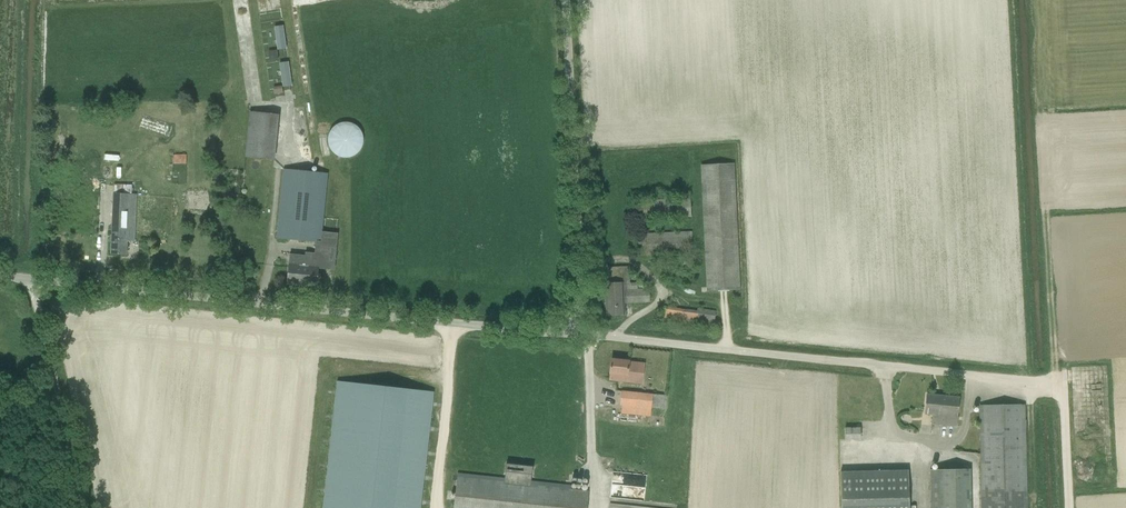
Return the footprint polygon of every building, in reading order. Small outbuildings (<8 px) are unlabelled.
[(284,24),(275,25),(277,49),(287,48),(284,24)] [(279,62),(284,86),(293,84),(288,60),(279,62)] [(276,159),(279,113),(248,111),(245,157),(276,159)] [(345,158),(351,157),(354,155),(358,153),(361,149),(362,146),(363,141),(363,137),(362,132),(360,129),(357,126),(354,124),(349,122),(345,122),(341,122),(337,124),(333,127),(331,130),(329,134),(328,138),(328,141),(329,146),(331,149),(334,153),(337,155),(341,157),(345,158)] [(172,155),(172,164),(185,164),(185,155),(172,155)] [(733,165),(701,165),(708,291),(740,291),(733,165)] [(285,169),(278,238),(320,243),(327,173),(285,169)] [(131,194),(114,193),(111,254),(127,254),(128,241),(134,241),(137,194),(131,194)] [(690,199),(645,201),(634,202),(634,219),(646,219),(691,216),(690,199)] [(692,232),(646,234),(635,235),(636,257),(647,256),(693,254),(692,232)] [(333,266),(336,244),(327,243),(326,255),(320,255),(320,264),(325,264),(325,265),(333,266)] [(289,264),(290,264),(288,283),(316,286),(319,266),(306,265),(307,256),(290,254),(289,264)] [(628,276),(628,267),(604,268),(607,315),(625,315),(624,303),(650,302),(649,289),(637,289),(637,276),(628,276)] [(675,319),(682,320),(684,308),(677,308),(675,319)] [(697,310),(695,322),(714,325),(716,310),(697,308),(697,310)] [(645,363),(629,361),(612,359),(609,380),(643,384),(645,363)] [(323,507),(421,507),(433,392),(337,381),(323,507)] [(653,393),(650,393),(623,390),(621,406),(622,406),(621,413),(651,416),(651,408),(666,409),(667,395),(653,394),(653,393)] [(927,395),(925,413),(933,414),(932,424),(940,425),(943,396),(927,395)] [(940,425),(956,426),(959,398),(943,396),(940,425)] [(980,406),(982,507),(1026,507),(1024,405),(980,406)] [(845,427),(845,440),(861,440),(861,427),(845,427)] [(531,485),(533,467),(506,464),(504,482),(458,477),(454,507),(586,507),(588,491),(531,485)] [(930,469),(931,507),(971,507),(971,468),(930,469)] [(840,471),(841,507),(909,507),(908,469),(840,471)] [(644,499),(647,476),(620,472),(618,483),(612,483),(611,495),(644,499)]
